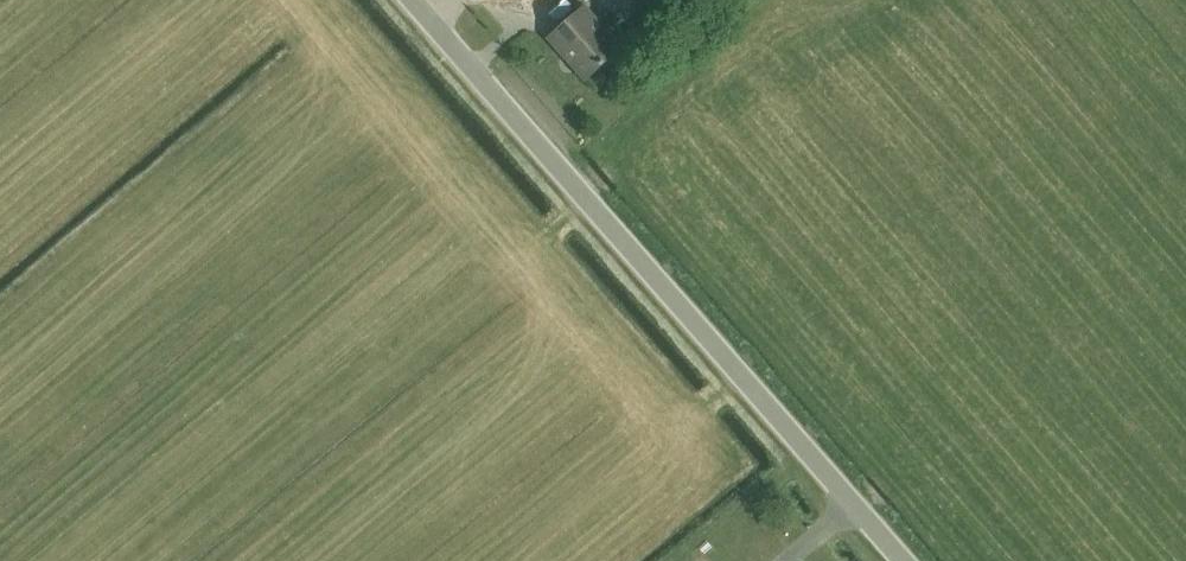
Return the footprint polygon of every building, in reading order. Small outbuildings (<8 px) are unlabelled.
[(543,20),(550,14),(562,28),(549,38),(586,80),(621,49),(585,7),(578,13),(566,0),(525,0),(543,20)]
